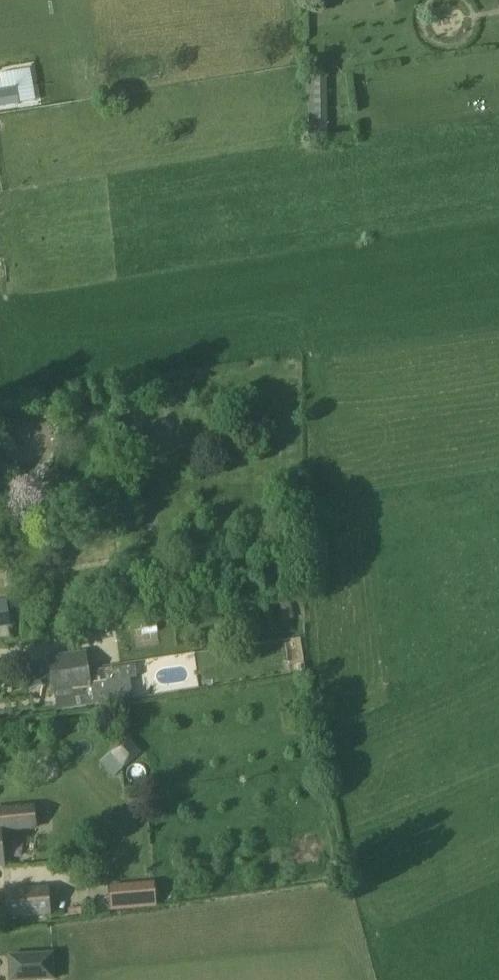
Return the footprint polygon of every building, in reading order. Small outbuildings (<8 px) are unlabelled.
[(325,88),(306,90),(309,136),(328,134),(325,88)] [(0,603),(0,628),(11,627),(7,602),(0,603)] [(87,651),(48,657),(54,694),(92,688),(87,651)] [(93,668),(94,698),(138,696),(137,666),(93,668)] [(126,737),(103,763),(115,775),(139,748),(126,737)] [(5,866),(1,831),(37,828),(35,803),(0,806),(0,866),(5,866)] [(112,913),(157,909),(155,887),(110,891),(112,913)] [(9,920),(51,916),(49,890),(7,894),(9,920)] [(9,957),(10,979),(54,979),(54,956),(9,957)]
